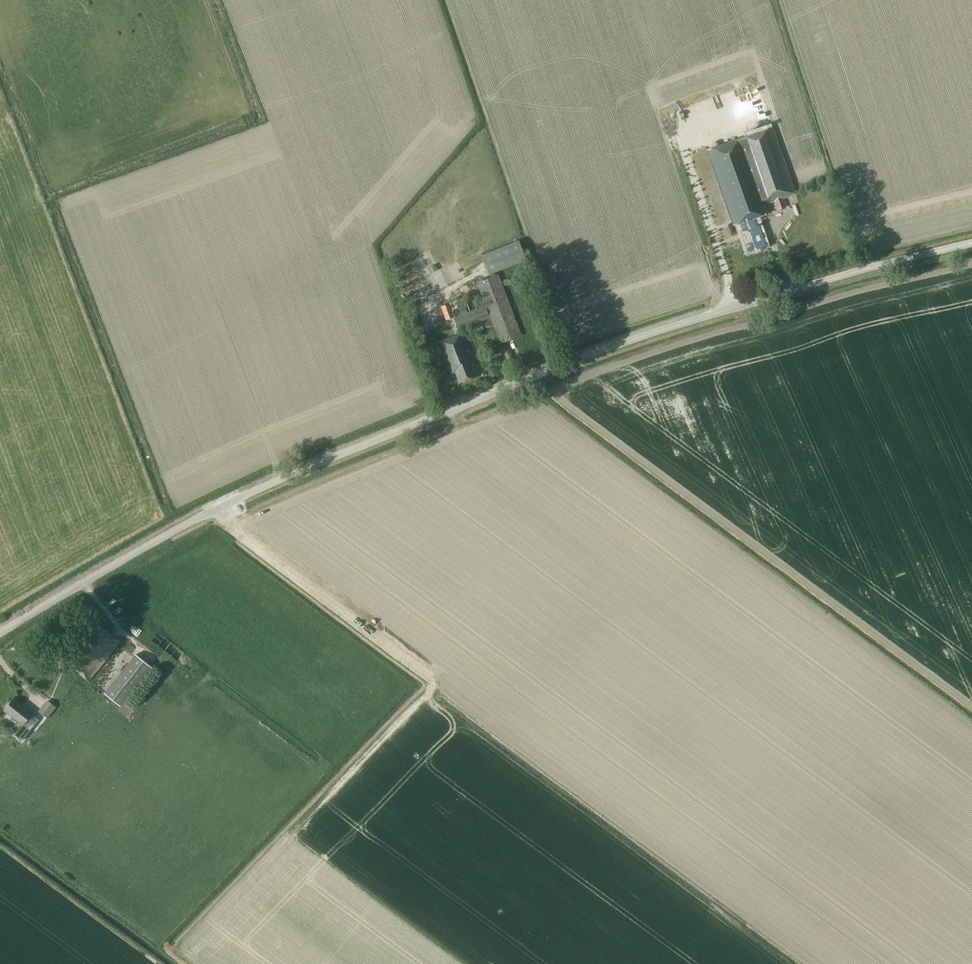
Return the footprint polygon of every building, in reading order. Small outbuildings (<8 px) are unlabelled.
[(783,198),(795,194),(772,128),(706,150),(732,225),(740,223),(742,230),(740,231),(747,252),(766,246),(758,225),(756,225),(754,218),(769,213),(766,204),(774,202),(777,211),(787,208),(783,198)] [(518,240),(481,254),(488,274),(526,260),(518,240)] [(521,334),(503,287),(512,284),(511,280),(508,281),(507,280),(504,281),(504,282),(501,283),(498,274),(477,283),(485,305),(470,311),(464,297),(441,306),(447,320),(454,318),(458,329),(491,317),(500,342),(521,334)] [(419,324),(416,314),(410,316),(413,326),(419,324)] [(464,331),(466,337),(484,331),(482,325),(464,331)] [(474,377),(475,377),(471,366),(475,365),(463,333),(437,342),(449,374),(455,372),(458,383),(471,378),(471,379),(474,378),(474,377)] [(88,681),(119,642),(91,619),(59,657),(88,681)] [(103,692),(118,705),(150,666),(134,654),(103,692)] [(22,725),(32,712),(13,697),(3,710),(22,725)] [(46,700),(38,711),(47,718),(56,707),(46,700)]
